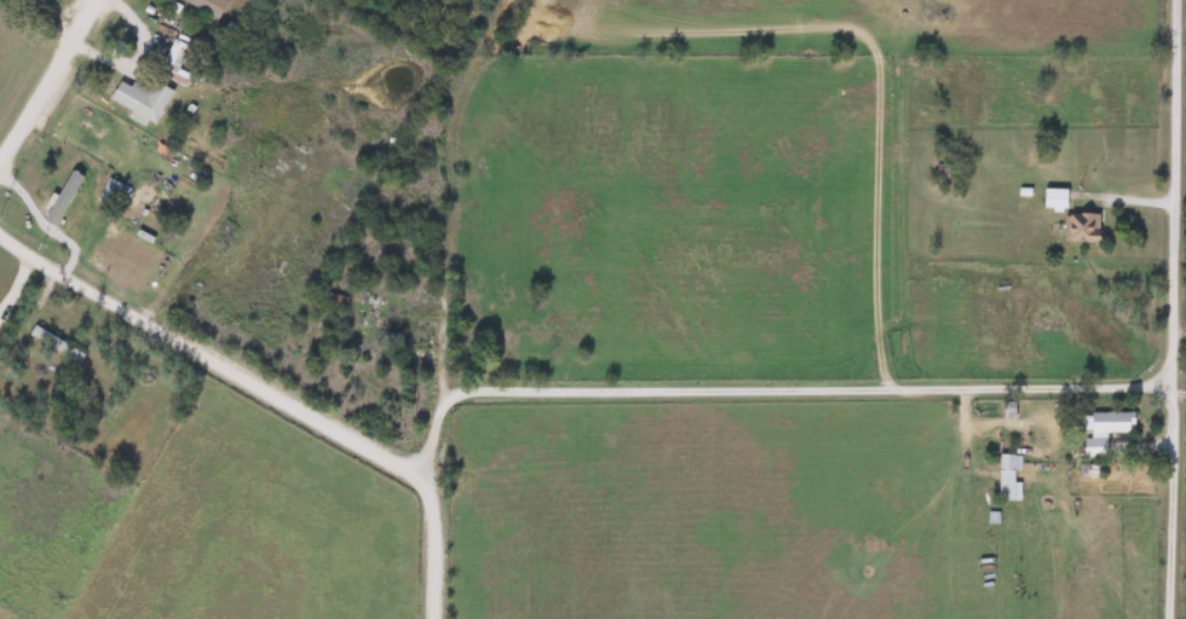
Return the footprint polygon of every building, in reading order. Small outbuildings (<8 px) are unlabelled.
[(31,8),(36,0),(17,0),(31,8)] [(217,21),(228,1),(225,0),(178,0),(217,21)] [(160,68),(174,75),(188,47),(173,40),(160,68)] [(108,99),(131,110),(127,116),(152,128),(172,89),(139,73),(132,87),(117,81),(108,99)] [(96,199),(118,211),(130,190),(108,178),(96,199)] [(73,223),(88,207),(65,185),(38,213),(56,230),(68,218),(73,223)] [(1064,189),(1042,189),(1042,210),(1064,210),(1064,189)] [(1096,242),(1096,214),(1064,214),(1064,242),(1096,242)] [(80,361),(84,352),(31,329),(28,339),(80,361)] [(1133,412),(1081,412),(1081,457),(1105,457),(1105,433),(1133,433),(1133,412)] [(1019,499),(1019,480),(1017,480),(1017,453),(997,453),(997,499),(1019,499)]
